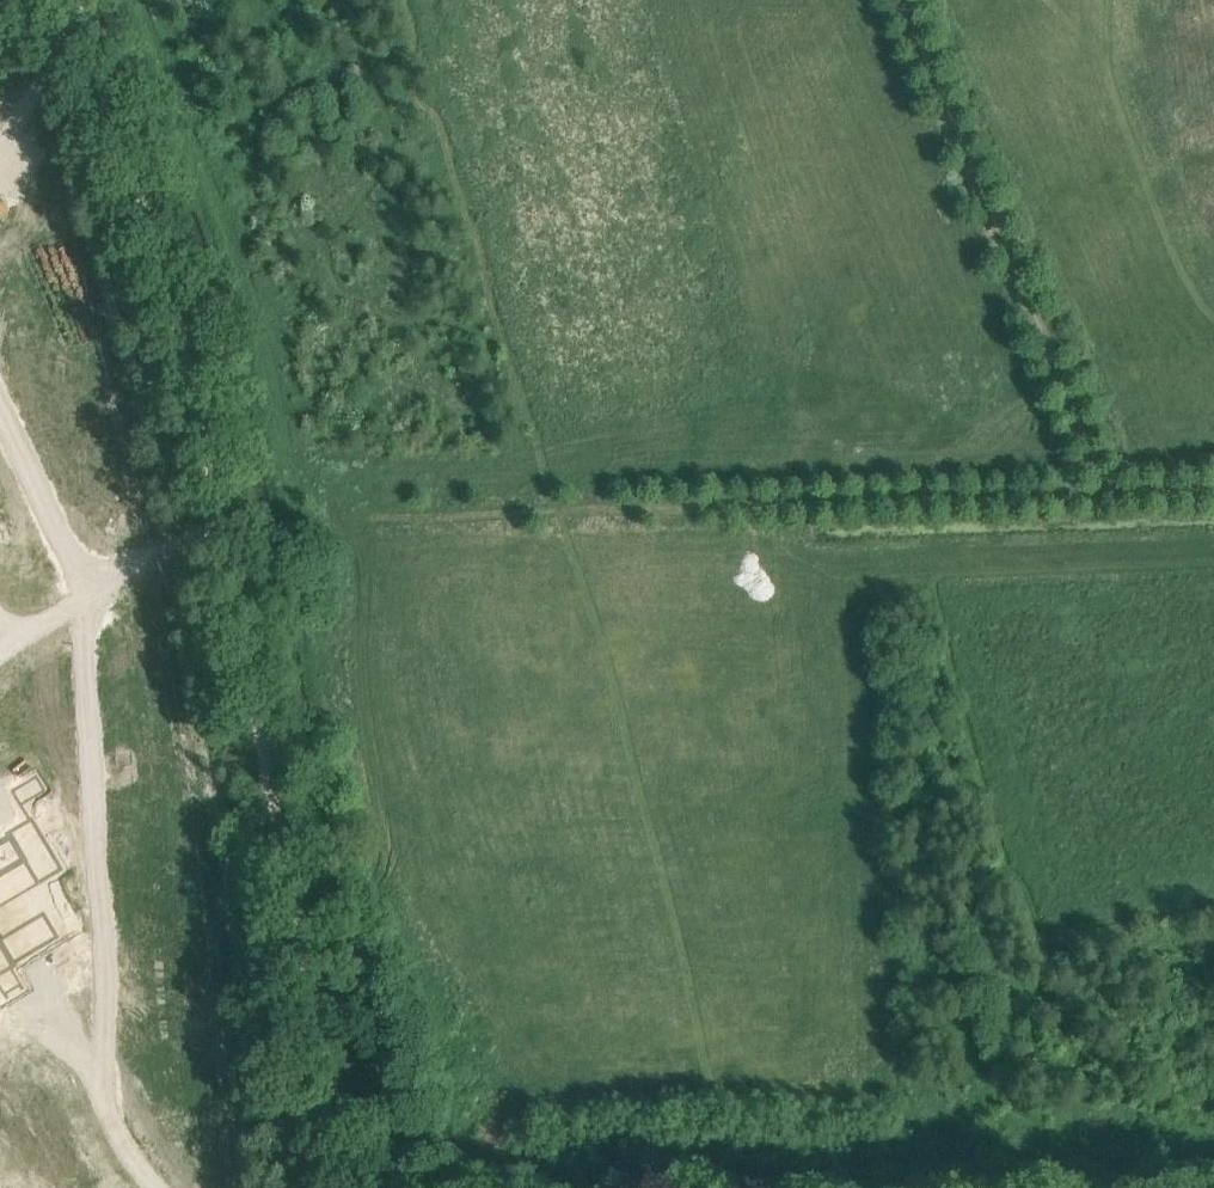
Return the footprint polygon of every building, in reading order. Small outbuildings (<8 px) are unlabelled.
[(0,845),(0,878),(24,865),(35,883),(68,863),(44,821),(0,845)] [(63,933),(50,908),(6,932),(0,922),(0,968),(63,933)]
